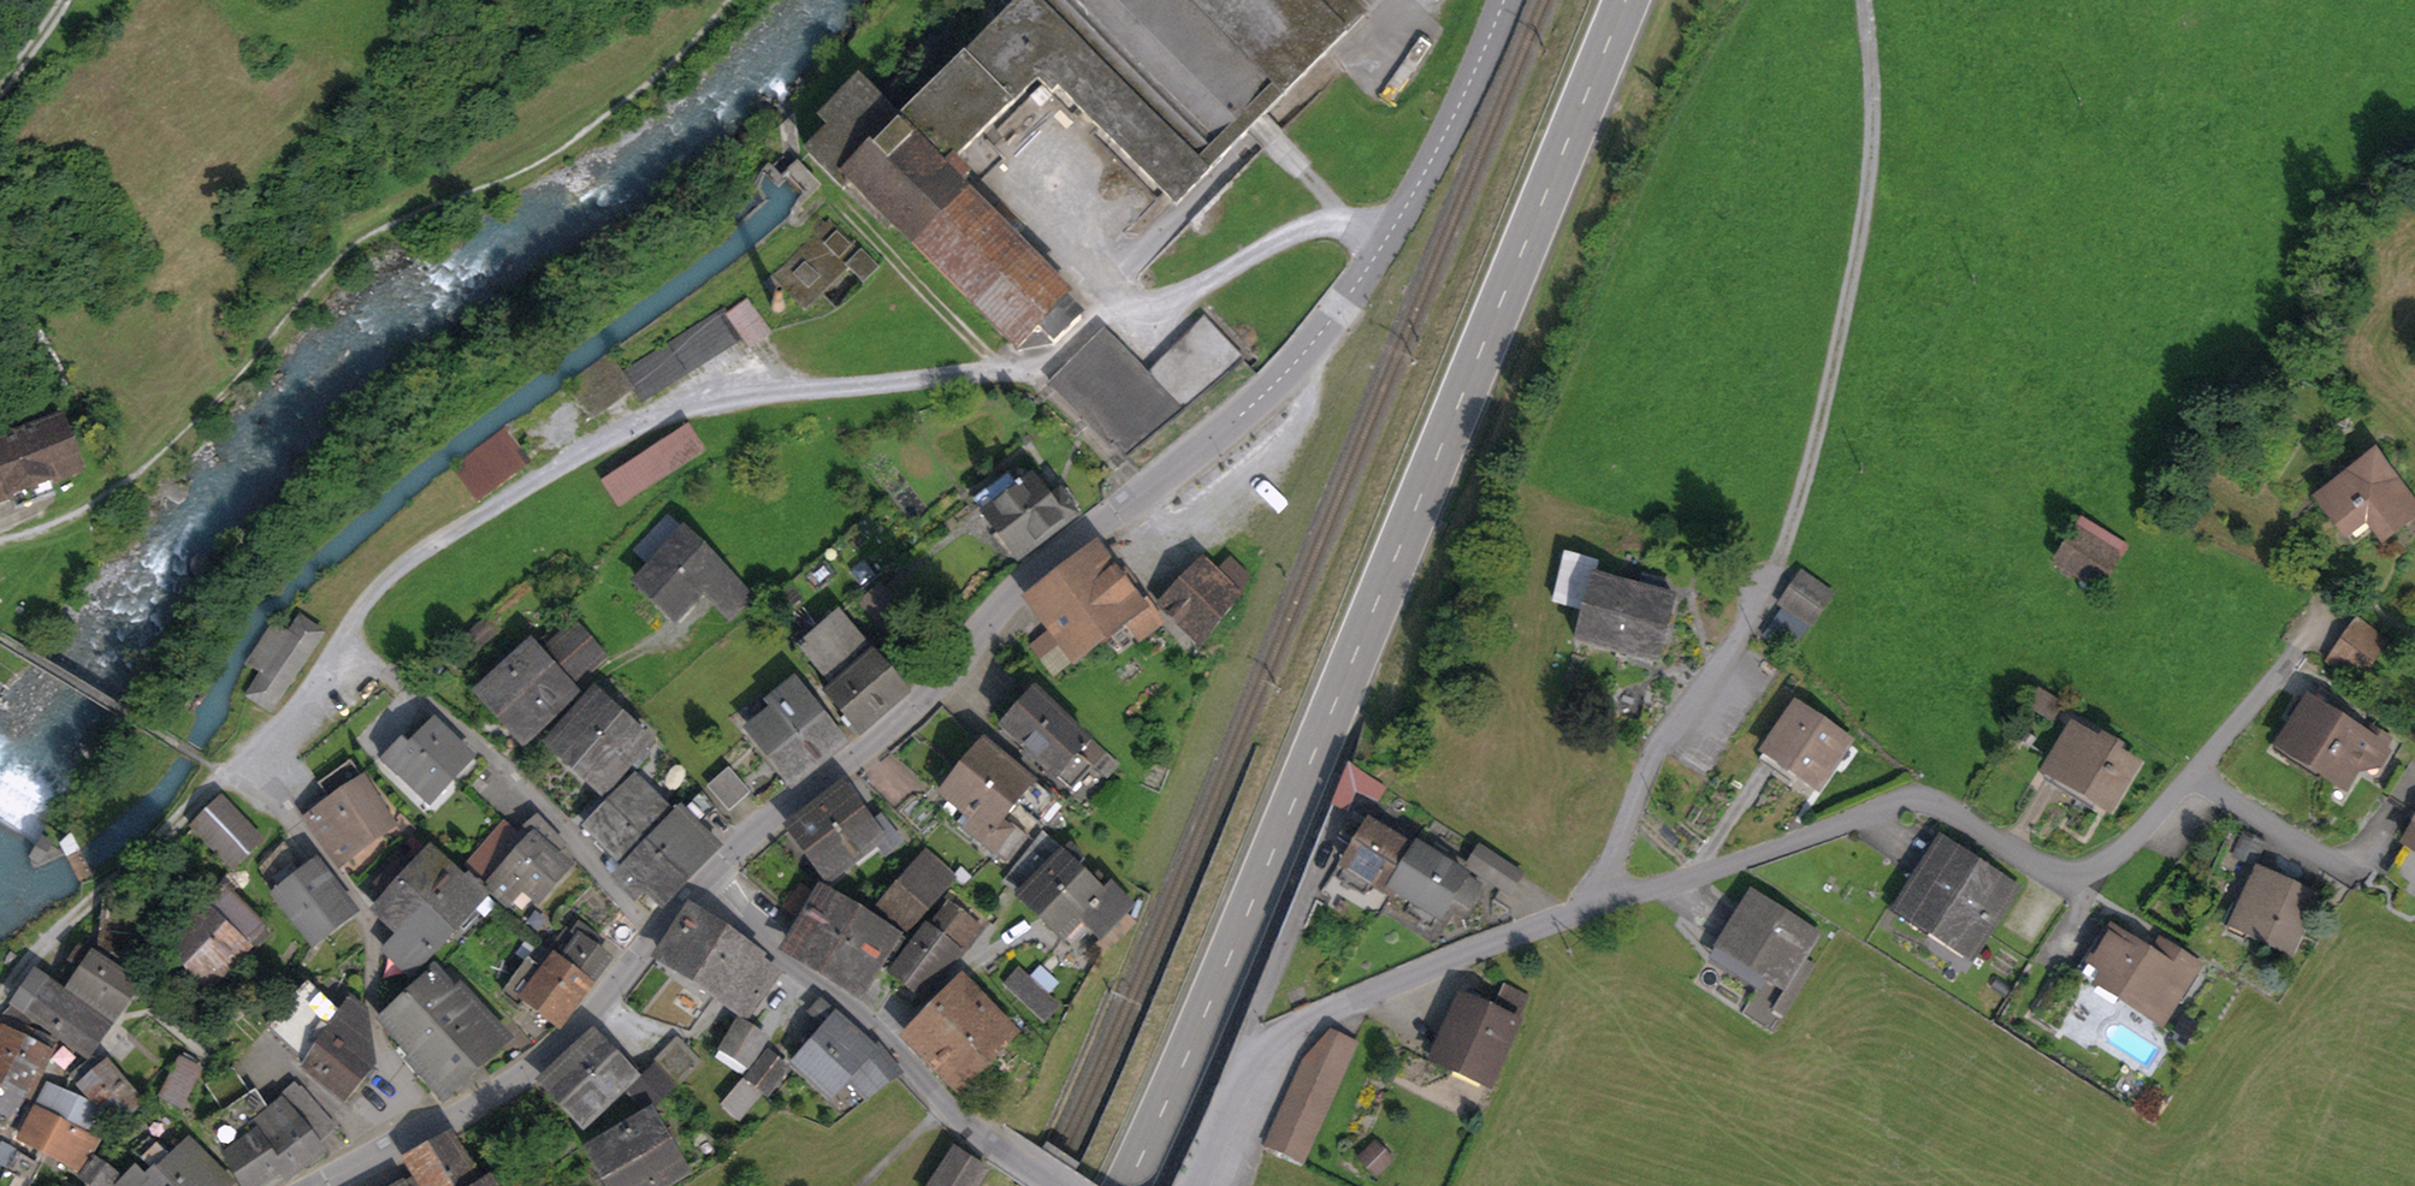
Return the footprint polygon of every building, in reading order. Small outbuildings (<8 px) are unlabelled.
[(1350,0),(1316,0),(1314,2),(1312,0),(1023,0),(1012,11),(999,24),(1042,70),(1036,77),(1037,79),(1052,94),(1059,88),(1176,205),(1257,124),(1365,15),(1350,0)] [(1012,11),(1023,0),(1004,0),(1003,1),(1012,11)] [(969,176),(954,161),(1037,79),(1036,77),(1042,70),(999,24),(898,124),(844,177),(849,181),(1017,350),(1038,330),(1053,345),(1081,318),(1066,303),(1070,299),(959,187),(969,176)] [(844,177),(898,124),(891,117),(896,113),(891,108),(884,101),(877,94),(875,92),(871,96),(858,83),(822,119),(832,129),(809,153),(843,189),(849,181),(844,177)] [(801,204),(819,186),(797,164),(789,172),(781,180),(777,177),(774,184),(778,188),(782,185),(790,192),(798,200),(801,204)] [(849,268),(863,282),(877,268),(829,220),(826,224),(819,216),(809,226),(816,233),(764,285),(771,292),(779,285),(805,311),(849,268)] [(772,311),(780,312),(785,306),(782,299),(775,298),(770,304),(772,311)] [(743,338),(750,348),(770,333),(747,301),(728,314),(727,315),(743,338)] [(632,388),(641,402),(743,338),(727,315),(728,314),(725,309),(622,373),(621,371),(620,372),(632,388)] [(1149,377),(1159,387),(1214,330),(1205,320),(1149,377)] [(1017,350),(1053,345),(1038,330),(1017,350)] [(1050,383),(1139,473),(1257,374),(1214,330),(1159,387),(1149,377),(1103,331),(1050,383)] [(11,497),(50,483),(80,471),(61,420),(13,438),(5,419),(0,421),(0,501),(11,497)] [(605,484),(620,506),(702,452),(688,430),(605,484)] [(2410,513),(2414,509),(2375,456),(2322,497),(2326,503),(2323,506),(2339,526),(2342,523),(2360,510),(2366,518),(2380,536),(2389,529),(2397,523),(2401,528),(2413,516),(2410,513)] [(1008,475),(974,501),(1018,559),(1075,516),(1071,510),(1079,505),(1071,494),(1063,499),(1060,495),(1050,502),(1033,479),(1022,487),(1020,484),(1017,486),(1008,475)] [(11,497),(15,509),(54,495),(50,483),(11,497)] [(2342,523),(2349,531),(2366,518),(2360,510),(2342,523)] [(652,567),(638,581),(673,615),(701,586),(732,617),(751,597),(669,516),(635,550),(652,567)] [(2085,520),(2058,560),(2099,587),(2126,546),(2085,520)] [(2389,529),(2393,534),(2401,528),(2397,523),(2389,529)] [(1140,638),(1160,623),(1143,601),(1141,603),(1099,549),(1032,601),(1048,621),(1075,657),(1125,619),(1140,638)] [(859,585),(883,574),(871,550),(848,561),(859,585)] [(1623,645),(1621,653),(1657,662),(1674,597),(1661,594),(1655,592),(1657,583),(1658,582),(1645,579),(1643,589),(1594,577),(1597,565),(1566,556),(1555,601),(1585,609),(1579,635),(1580,635),(1623,645)] [(1229,562),(1217,576),(1202,562),(1161,605),(1202,644),(1239,598),(1247,580),(1229,562)] [(1802,575),(1782,604),(1810,624),(1830,595),(1802,575)] [(1655,592),(1661,594),(1663,584),(1657,583),(1655,592)] [(860,604),(883,631),(902,615),(880,588),(860,604)] [(860,734),(906,695),(838,615),(801,647),(835,687),(826,694),(860,734)] [(299,619),(288,634),(274,624),(247,664),(262,674),(248,694),(271,710),(324,635),(299,619)] [(486,620),(457,644),(468,657),(497,633),(486,620)] [(1053,674),(1075,657),(1048,621),(1026,638),(1053,674)] [(2359,623),(2331,662),(2356,681),(2384,641),(2359,623)] [(550,648),(578,680),(603,658),(574,626),(550,648)] [(1621,653),(1623,645),(1580,635),(1579,643),(1621,653)] [(535,646),(484,691),(503,714),(555,668),(543,654),(535,646)] [(571,686),(578,680),(550,648),(543,654),(571,686)] [(523,736),(575,689),(571,686),(555,668),(503,714),(523,736)] [(776,712),(752,731),(773,756),(817,721),(806,707),(813,702),(804,690),(796,697),(787,687),(768,702),(776,712)] [(2353,771),(2359,770),(2368,756),(2380,764),(2388,752),(2383,748),(2389,739),(2372,728),(2366,738),(2345,725),(2355,709),(2322,688),(2312,704),(2309,702),(2304,710),(2298,720),(2281,747),(2344,786),(2353,771)] [(577,721),(556,743),(580,764),(617,723),(623,717),(617,712),(621,708),(603,692),(594,702),(587,696),(570,714),(577,721)] [(1093,764),(1103,752),(1035,692),(1002,729),(1056,778),(1057,776),(1070,788),(1087,770),(1073,758),(1080,751),(1093,764)] [(2039,692),(2030,708),(2051,720),(2060,705),(2039,692)] [(2304,710),(2297,705),(2290,716),(2298,720),(2304,710)] [(1796,707),(1766,752),(1798,774),(1817,787),(1848,742),(1796,707)] [(631,720),(628,722),(623,717),(617,723),(580,764),(603,786),(624,763),(633,770),(646,754),(644,752),(653,740),(631,720)] [(469,755),(434,721),(418,739),(452,774),(469,755)] [(835,728),(828,734),(817,721),(773,756),(792,781),(845,740),(835,728)] [(2106,805),(2112,803),(2133,767),(2132,764),(2114,753),(2116,748),(2114,744),(2106,740),(2101,745),(2072,728),(2053,761),(2055,762),(2068,770),(2065,777),(2067,781),(2099,800),(2106,805)] [(381,760),(425,801),(452,774),(418,739),(409,746),(402,738),(381,760)] [(1041,819),(1055,802),(1041,790),(984,743),(963,769),(1011,809),(1018,800),(1027,808),(1041,819)] [(1107,777),(1118,765),(1103,752),(1093,764),(1107,777)] [(1792,783),(1798,774),(1766,752),(1759,761),(1792,783)] [(2093,811),(2099,800),(2067,781),(2065,777),(2068,770),(2055,762),(2050,771),(2048,770),(2043,779),(2045,782),(2093,811)] [(361,780),(351,766),(321,786),(326,794),(329,800),(349,830),(326,846),(341,865),(363,849),(360,845),(394,823),(364,778),(361,780)] [(729,812),(750,793),(729,768),(707,787),(729,812)] [(1376,801),(1382,792),(1350,768),(1335,805),(1346,810),(1354,790),(1376,801)] [(1027,837),(1004,818),(1011,809),(963,769),(942,795),(965,813),(974,821),(967,829),(967,830),(1006,862),(1027,837)] [(605,843),(613,848),(629,864),(657,836),(677,817),(676,816),(638,779),(590,826),(605,843)] [(849,784),(792,827),(811,851),(864,812),(860,807),(864,804),(849,784)] [(1024,813),(1042,827),(1063,801),(1045,786),(1041,790),(1055,802),(1041,819),(1027,808),(1024,813)] [(717,847),(697,827),(717,809),(700,791),(676,816),(677,817),(657,836),(666,856),(688,876),(717,847)] [(2392,792),(2389,797),(2414,814),(2414,806),(2392,792)] [(306,808),(305,817),(329,800),(326,794),(306,808)] [(193,827),(233,867),(261,840),(221,800),(193,827)] [(329,800),(305,817),(326,846),(349,830),(329,800)] [(1370,825),(1375,816),(1360,807),(1355,816),(1370,825)] [(880,818),(873,824),(864,812),(811,851),(829,876),(854,858),(859,865),(877,851),(882,857),(900,842),(880,818)] [(958,822),(967,829),(974,821),(965,813),(958,822)] [(1393,889),(1416,853),(1405,846),(1410,838),(1399,831),(1394,840),(1370,825),(1355,816),(1342,837),(1357,846),(1345,866),(1390,894),(1393,889)] [(522,889),(536,901),(568,867),(554,854),(563,844),(538,818),(521,832),(509,847),(517,854),(503,871),(489,888),(507,905),(522,889)] [(2406,843),(2414,849),(2414,829),(2406,843)] [(1023,895),(1020,897),(1041,918),(1082,876),(1074,869),(1083,860),(1069,846),(1064,852),(1042,835),(1004,882),(1023,895)] [(649,884),(665,899),(688,876),(666,856),(657,836),(629,864),(614,878),(635,898),(649,884)] [(387,897),(378,907),(405,933),(459,877),(413,837),(407,844),(414,850),(399,865),(396,863),(375,885),(387,897)] [(2243,838),(2235,856),(2253,864),(2261,846),(2243,838)] [(1934,927),(1904,908),(1943,847),(1934,841),(1890,911),(1928,936),(1934,927)] [(2394,884),(2414,850),(2414,849),(2406,843),(2385,878),(2394,884)] [(305,872),(286,846),(263,871),(275,894),(281,889),(280,887),(295,877),(296,878),(305,872)] [(1416,853),(1393,889),(1439,917),(1451,897),(1464,876),(1440,861),(1445,853),(1435,846),(1429,854),(1419,848),(1416,853)] [(501,862),(503,871),(517,854),(509,847),(501,862)] [(1934,927),(1938,919),(1974,942),(2009,889),(1943,847),(1904,908),(1934,927)] [(1470,868),(1508,891),(1519,874),(1481,850),(1470,868)] [(954,878),(927,855),(917,868),(942,891),(954,878)] [(305,872),(310,879),(320,871),(314,865),(305,872)] [(900,887),(925,909),(942,891),(917,868),(900,887)] [(969,878),(960,869),(954,876),(962,885),(969,878)] [(275,894),(312,942),(351,913),(320,871),(310,879),(305,872),(296,878),(295,877),(280,887),(281,889),(275,894)] [(2249,894),(2234,925),(2245,930),(2289,950),(2313,898),(2258,873),(2249,894)] [(231,896),(240,887),(227,874),(212,889),(219,897),(226,890),(231,896)] [(1097,874),(1089,882),(1082,876),(1041,918),(1062,938),(1064,936),(1072,944),(1090,926),(1101,937),(1131,905),(1097,874)] [(1479,886),(1464,876),(1451,897),(1467,906),(1479,886)] [(468,878),(464,882),(459,877),(405,933),(387,952),(411,974),(487,897),(468,878)] [(816,898),(817,896),(799,885),(782,910),(801,922),(802,921),(816,898)] [(881,906),(907,929),(925,909),(900,887),(881,906)] [(231,896),(226,890),(219,897),(205,911),(242,947),(249,940),(256,947),(269,935),(231,896)] [(807,923),(792,948),(825,969),(860,911),(827,891),(821,900),(816,898),(802,921),(807,923)] [(2245,930),(2234,925),(2249,894),(2246,893),(2228,932),(2242,938),(2245,930)] [(1760,988),(1769,974),(1782,983),(1812,935),(1755,898),(1716,960),(1760,988)] [(167,939),(171,908),(109,900),(103,949),(140,954),(140,948),(151,937),(167,939)] [(928,931),(961,956),(981,931),(948,905),(928,931)] [(169,947),(206,984),(234,955),(242,947),(205,911),(181,935),(179,932),(175,936),(178,938),(169,947)] [(884,969),(903,938),(860,911),(825,969),(858,990),(875,962),(884,969)] [(691,914),(661,954),(689,976),(719,934),(691,914)] [(1969,950),(1974,942),(1938,919),(1934,927),(1969,950)] [(571,934),(566,929),(549,952),(555,956),(556,955),(560,959),(559,960),(590,984),(608,960),(592,948),(598,940),(578,924),(571,934)] [(2083,974),(2111,930),(2105,926),(2077,970),(2053,981),(2050,986),(2080,979),(2083,974)] [(2161,943),(2153,956),(2111,930),(2083,974),(2099,984),(2106,972),(2126,985),(2119,997),(2161,1024),(2198,966),(2161,943)] [(928,931),(896,971),(929,998),(961,956),(928,931)] [(726,936),(724,937),(719,934),(689,976),(749,1018),(778,976),(726,936)] [(234,955),(242,962),(256,947),(249,940),(242,947),(234,955)] [(524,998),(559,1025),(590,984),(559,960),(560,959),(556,955),(555,956),(549,952),(541,946),(505,994),(519,1005),(524,998)] [(80,975),(92,957),(80,949),(68,966),(80,975)] [(93,956),(92,957),(80,975),(66,990),(109,1019),(134,985),(93,956)] [(1805,961),(1775,1009),(1784,1015),(1814,967),(1805,961)] [(426,1067),(485,1013),(468,996),(460,1003),(431,971),(380,1018),(400,1040),(426,1067)] [(1006,985),(1045,1021),(1058,1007),(1019,971),(1006,985)] [(85,1053),(106,1023),(36,972),(15,1001),(58,1033),(85,1053)] [(2119,997),(2126,985),(2106,972),(2099,984),(2119,997)] [(344,1100),(373,1067),(366,1010),(351,999),(340,1013),(309,983),(268,1027),(306,1062),(303,1067),(344,1100)] [(1018,1031),(998,1015),(969,983),(912,1037),(961,1089),(1011,1040),(1018,1031)] [(1527,997),(1505,987),(1492,1014),(1462,1001),(1437,1056),(1490,1079),(1527,997)] [(817,1036),(794,1060),(815,1080),(856,1032),(838,1014),(820,1000),(808,1012),(818,1019),(809,1029),(817,1036)] [(54,1042),(58,1033),(15,1001),(2,1031),(30,1045),(35,1034),(54,1042)] [(426,1067),(417,1075),(426,1084),(434,1076),(450,1093),(509,1039),(485,1013),(426,1067)] [(737,1023),(721,1048),(748,1065),(764,1040),(737,1023)] [(30,1045),(2,1031),(0,1035),(0,1125),(6,1127),(14,1123),(54,1042),(35,1034),(30,1045)] [(831,1095),(846,1080),(850,1083),(859,1074),(882,1056),(856,1032),(815,1080),(831,1095)] [(596,1033),(547,1079),(566,1100),(615,1055),(606,1045),(596,1033)] [(1313,1069),(1338,1080),(1354,1045),(1329,1034),(1313,1069)] [(673,1089),(701,1062),(678,1039),(651,1067),(653,1068),(652,1070),(670,1089),(673,1089)] [(623,1064),(626,1061),(609,1043),(606,1045),(615,1055),(623,1064)] [(566,1100),(586,1121),(637,1074),(626,1061),(623,1064),(615,1055),(566,1100)] [(747,1080),(765,1095),(786,1070),(765,1055),(747,1080)] [(859,1074),(850,1083),(867,1100),(899,1074),(882,1056),(859,1074)] [(181,1059),(161,1096),(180,1106),(200,1069),(181,1059)] [(73,1077),(115,1123),(139,1102),(107,1063),(98,1071),(90,1063),(73,1077)] [(1269,1144),(1302,1159),(1338,1080),(1313,1069),(1305,1065),(1269,1144)] [(224,1113),(251,1095),(233,1067),(206,1085),(224,1113)] [(642,1081),(660,1099),(670,1089),(652,1070),(642,1081)] [(629,1093),(647,1112),(660,1099),(642,1081),(629,1093)] [(745,1082),(725,1106),(739,1118),(760,1094),(745,1082)] [(34,1111),(90,1137),(102,1116),(46,1088),(34,1111)] [(336,1127),(301,1088),(284,1103),(318,1143),(336,1127)] [(255,1093),(251,1095),(224,1113),(208,1124),(215,1137),(249,1123),(265,1109),(255,1093)] [(322,1151),(318,1143),(284,1103),(269,1115),(265,1109),(249,1123),(215,1137),(243,1185),(255,1185),(281,1169),(287,1178),(322,1151)] [(91,1155),(99,1141),(90,1137),(34,1111),(21,1136),(74,1162),(73,1165),(85,1172),(95,1157),(91,1155)] [(655,1113),(594,1151),(609,1178),(672,1141),(655,1113)] [(133,1148),(140,1157),(154,1144),(146,1135),(133,1148)] [(140,1157),(155,1174),(167,1185),(222,1185),(228,1180),(191,1139),(169,1159),(154,1144),(140,1157)] [(489,1178),(478,1185),(451,1141),(410,1162),(420,1177),(425,1185),(493,1185),(489,1178)] [(689,1167),(672,1141),(609,1178),(614,1185),(657,1185),(689,1167)] [(1391,1159),(1376,1144),(1361,1159),(1377,1174),(1391,1159)] [(932,1185),(975,1185),(986,1169),(956,1149),(932,1185)] [(85,1172),(81,1178),(95,1185),(112,1185),(120,1176),(95,1157),(85,1172)] [(155,1174),(148,1181),(135,1168),(119,1185),(167,1185),(155,1174)] [(0,1182),(0,1185),(28,1185),(30,1182),(7,1169),(0,1182)] [(420,1177),(403,1185),(425,1185),(420,1177)]
